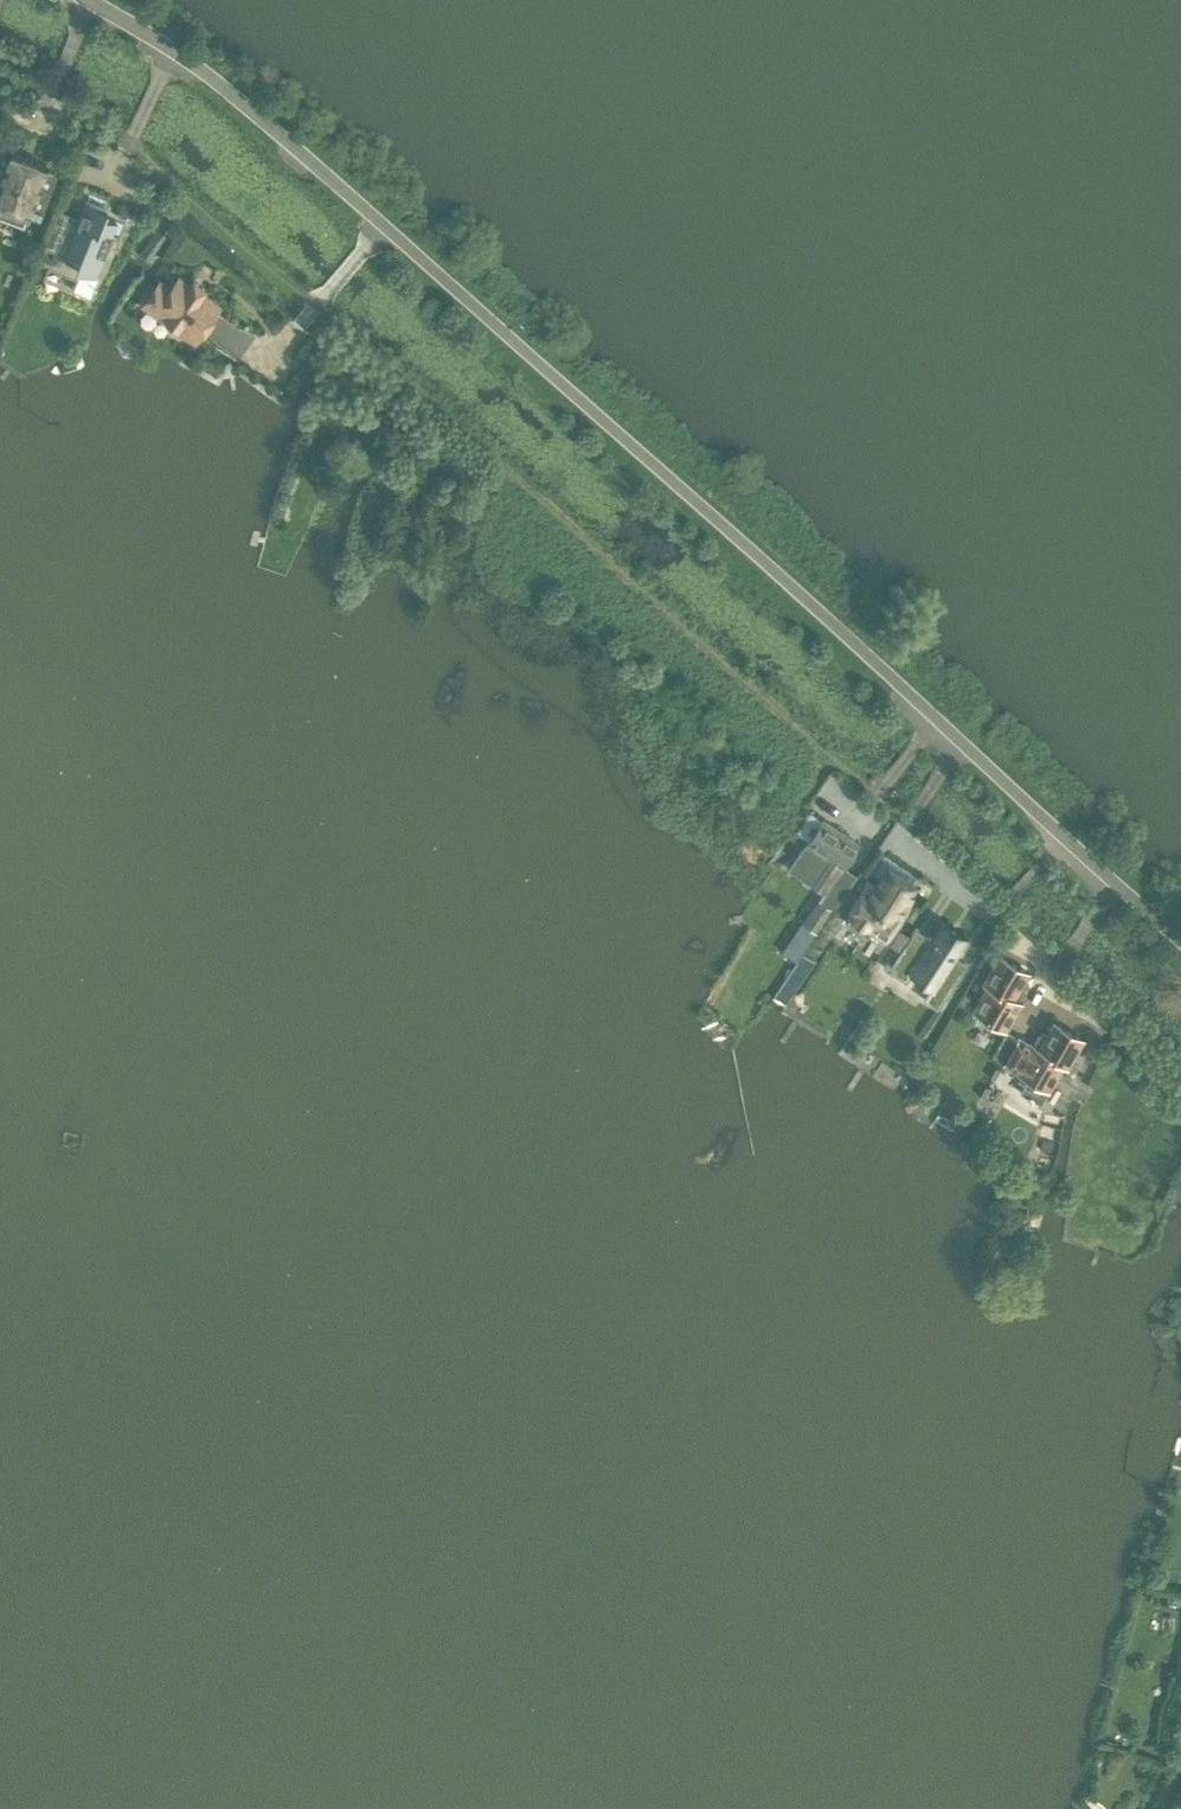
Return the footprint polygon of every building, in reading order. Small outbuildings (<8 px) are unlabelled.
[(25,223),(30,211),(39,215),(55,173),(44,168),(46,165),(11,151),(0,180),(0,213),(25,223)] [(56,207),(42,242),(53,247),(47,264),(71,274),(77,276),(82,264),(95,269),(98,262),(106,265),(113,246),(116,247),(118,242),(115,241),(123,222),(102,213),(107,201),(87,193),(77,219),(70,216),(72,213),(56,207)] [(190,285),(179,277),(171,288),(160,281),(148,298),(170,313),(166,319),(177,327),(181,321),(199,334),(219,305),(201,293),(205,287),(194,279),(190,285)] [(823,818),(790,868),(825,891),(818,900),(832,910),(856,875),(842,866),(858,842),(823,818)] [(869,929),(889,942),(898,928),(914,903),(913,902),(912,902),(906,898),(915,884),(887,866),(877,882),(871,878),(866,875),(856,891),(860,894),(843,918),(866,933),(869,929)] [(818,900),(797,930),(811,940),(832,910),(818,900)] [(888,961),(885,966),(906,980),(914,968),(933,981),(922,997),(937,1007),(967,962),(954,953),(966,935),(940,917),(928,935),(916,926),(891,963),(888,961)] [(987,983),(973,1009),(978,1011),(975,1016),(999,1030),(1002,1025),(1006,1027),(1021,1001),(1017,999),(1025,985),(1021,983),(1028,971),(999,954),(983,981),(987,983)] [(1002,1060),(1002,1061),(1021,1072),(1026,1075),(1024,1080),(1026,1081),(1025,1082),(1020,1090),(1028,1094),(1027,1097),(1031,1099),(1032,1096),(1040,1101),(1049,1087),(1063,1062),(1067,1064),(1083,1037),(1074,1032),(1053,1020),(1046,1033),(1042,1031),(1035,1044),(1031,1042),(1017,1034),(1002,1060)] [(1017,1034),(1007,1028),(992,1054),(1002,1060),(1017,1034)] [(1035,1150),(1054,1155),(1061,1129),(1042,1124),(1035,1150)]
